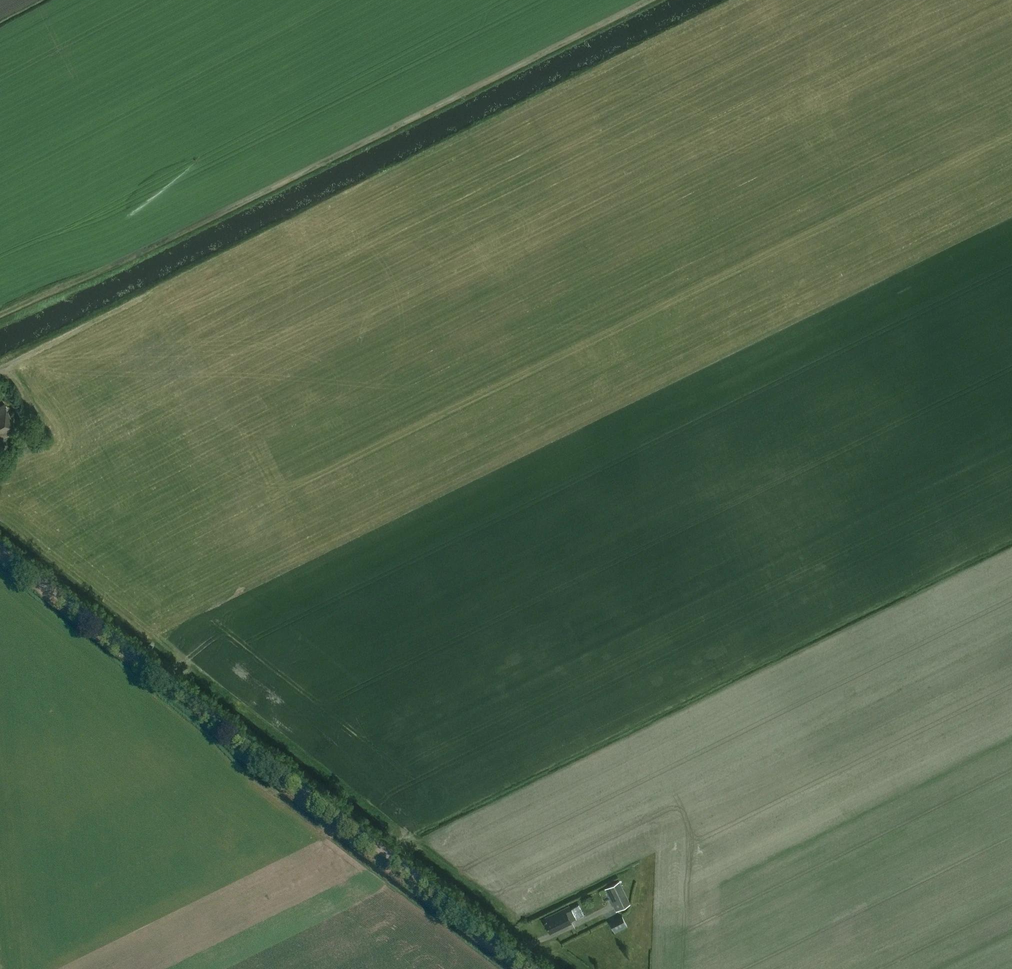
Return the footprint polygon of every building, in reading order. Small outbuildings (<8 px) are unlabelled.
[(0,406),(0,439),(17,430),(4,404),(0,406)] [(619,881),(607,887),(618,909),(630,904),(619,881)] [(547,921),(545,922),(549,931),(551,929),(553,932),(571,923),(568,917),(574,915),(569,906),(545,917),(547,921)] [(627,926),(623,919),(617,922),(621,929),(627,926)] [(572,934),(571,931),(582,925),(579,920),(556,932),(560,940),(572,934)]
